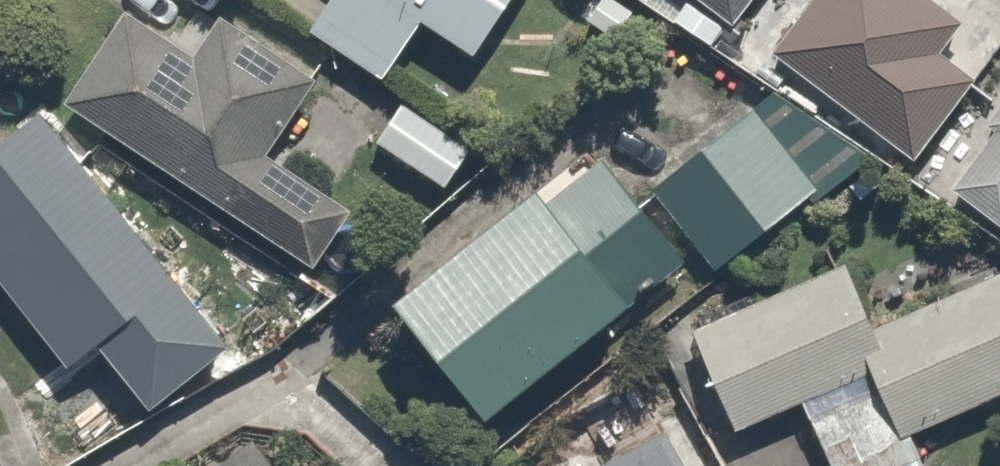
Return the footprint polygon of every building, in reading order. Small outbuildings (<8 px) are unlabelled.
[(304,16),(388,67),(419,17),(468,47),(496,0),(314,0),(304,16)] [(733,23),(751,0),(703,0),(733,23)] [(914,157),(975,76),(939,50),(962,20),(936,0),(811,0),(772,51),(914,157)] [(196,56),(122,8),(62,101),(306,258),(341,204),(268,157),(323,72),(226,10),(196,56)] [(539,162),(390,279),(485,399),(685,241),(709,271),(851,159),(784,74),(665,168),(642,139),(567,198),(539,162)] [(467,135),(393,87),(364,132),(438,180),(467,135)] [(988,122),(995,128),(953,185),(999,221),(999,107),(988,122)] [(0,141),(0,251),(39,300),(21,315),(63,367),(131,312),(163,353),(218,308),(181,261),(171,269),(42,108),(0,141)] [(694,330),(728,430),(802,405),(823,465),(928,465),(912,421),(999,390),(999,284),(875,327),(856,274),(694,330)] [(592,454),(599,465),(697,465),(659,409),(592,454)] [(216,465),(279,465),(257,435),(216,465)]
